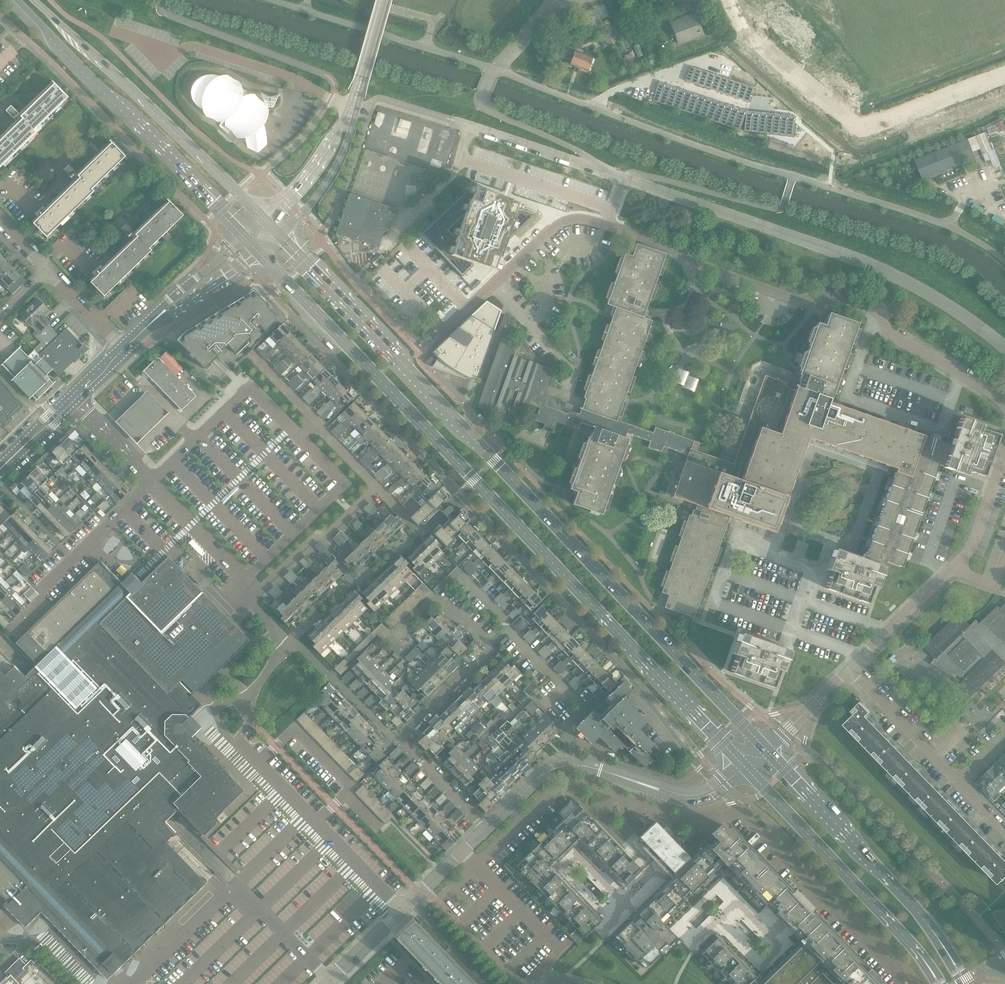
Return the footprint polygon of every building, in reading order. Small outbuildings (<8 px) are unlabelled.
[(376,4),(374,12),(386,15),(388,8),(376,4)] [(703,35),(695,14),(671,23),(679,44),(703,35)] [(609,27),(613,38),(619,35),(615,25),(609,27)] [(599,36),(604,48),(614,44),(610,32),(599,36)] [(556,55),(559,46),(549,42),(546,52),(556,55)] [(588,71),(593,57),(575,51),(570,64),(588,71)] [(690,66),(685,81),(698,85),(704,71),(690,66)] [(704,71),(698,85),(711,90),(717,75),(704,71)] [(261,117),(265,105),(267,106),(268,106),(267,105),(260,100),(254,94),(255,96),(250,98),(238,86),(238,83),(239,82),(240,82),(234,79),(229,76),(228,75),(227,75),(227,77),(220,77),(220,76),(218,75),(218,76),(215,76),(212,75),(209,76),(206,76),(203,77),(201,79),(198,81),(196,82),(195,85),(194,87),(193,89),(193,92),(193,94),(193,97),(194,99),(195,102),(195,103),(200,108),(204,110),(207,115),(206,116),(206,117),(213,119),(218,122),(219,122),(219,121),(218,120),(220,120),(227,123),(227,125),(225,125),(225,126),(231,131),(237,138),(238,137),(237,136),(241,137),(248,144),(248,146),(247,146),(247,147),(257,152),(258,153),(267,144),(266,144),(265,144),(258,126),(261,117)] [(717,75),(711,90),(724,94),(730,79),(717,75)] [(730,79),(724,94),(737,99),(743,84),(730,79)] [(653,100),(653,101),(659,103),(666,84),(659,82),(656,90),(653,100)] [(34,131),(68,98),(55,84),(21,117),(10,106),(5,112),(17,124),(0,141),(0,168),(36,133),(34,131)] [(666,84),(659,103),(666,105),(673,86),(666,84)] [(743,84),(737,99),(751,103),(756,88),(743,84)] [(673,86),(666,105),(673,108),(679,88),(673,86)] [(679,88),(673,108),(679,110),(686,91),(683,89),(679,88)] [(686,91),(679,110),(686,112),(693,93),(686,91)] [(693,93),(686,112),(693,114),(699,95),(693,93)] [(699,95),(693,114),(700,117),(706,97),(699,95)] [(706,97),(700,117),(706,119),(713,100),(706,97)] [(713,100),(706,119),(713,121),(719,102),(713,100)] [(719,102),(713,121),(720,123),(726,104),(719,102)] [(726,104),(720,123),(726,126),(733,106),(726,104)] [(733,106),(726,126),(733,128),(739,109),(733,106)] [(739,109),(733,128),(740,130),(746,111),(739,109)] [(746,111),(744,131),(751,132),(753,112),(746,111)] [(753,112),(751,132),(758,133),(760,112),(753,112)] [(760,112),(758,133),(765,133),(767,113),(760,112)] [(767,113),(765,133),(772,134),(774,114),(767,113)] [(774,114),(772,134),(779,135),(781,115),(774,114)] [(781,115),(779,135),(786,136),(788,115),(781,115)] [(788,115),(786,136),(793,136),(795,122),(795,116),(788,115)] [(924,177),(973,158),(975,157),(968,139),(917,160),(924,177)] [(93,192),(91,190),(125,157),(111,143),(78,176),(68,165),(62,171),(74,183),(32,224),(46,238),(93,192)] [(467,190),(421,234),(462,277),(473,266),(472,265),(473,262),(478,264),(478,265),(494,270),(498,258),(499,258),(506,241),(507,242),(536,214),(516,207),(518,203),(476,188),(474,192),(467,190)] [(388,233),(396,209),(349,193),(335,234),(378,248),(384,231),(388,233)] [(152,250),(149,248),(183,215),(170,202),(136,235),(126,224),(121,230),(132,242),(90,283),(104,297),(152,250)] [(572,504),(601,515),(628,439),(625,438),(626,433),(650,441),(648,448),(661,452),(664,445),(688,454),(693,441),(655,427),(653,434),(617,421),(652,321),(643,318),(665,255),(636,245),(631,257),(624,254),(606,305),(616,309),(613,318),(584,399),(586,399),(584,405),(585,406),(584,410),(580,408),(580,410),(584,411),(582,416),(562,408),(564,402),(554,399),(547,419),(579,430),(581,424),(596,429),(594,433),(592,433),(590,439),(588,438),(570,490),(577,492),(572,504)] [(12,268),(3,260),(0,263),(0,279),(12,268)] [(20,277),(12,268),(0,279),(0,283),(7,290),(9,288),(10,289),(16,284),(14,282),(20,277)] [(235,353),(261,328),(265,331),(278,318),(267,307),(268,306),(253,291),(223,309),(216,316),(214,315),(214,314),(194,326),(187,333),(185,332),(177,340),(205,369),(215,358),(217,357),(219,358),(229,348),(235,353)] [(35,336),(40,341),(52,329),(48,325),(50,323),(45,318),(44,319),(41,316),(48,309),(37,299),(20,315),(21,316),(20,317),(21,319),(23,323),(26,325),(28,326),(30,325),(38,333),(35,336)] [(476,382),(500,314),(501,311),(493,306),(486,301),(432,353),(438,358),(432,367),(465,379),(466,378),(471,380),(476,382)] [(439,310),(436,314),(437,315),(441,320),(445,316),(444,315),(439,310)] [(795,385),(795,386),(797,386),(796,387),(829,399),(830,399),(830,398),(831,399),(831,398),(833,393),(838,378),(842,369),(847,353),(851,344),(856,329),(858,323),(843,318),(833,314),(829,313),(825,325),(819,323),(817,323),(815,328),(810,343),(806,353),(801,368),(800,372),(799,374),(798,375),(800,376),(798,381),(800,382),(799,386),(795,385)] [(544,395),(553,370),(514,356),(518,343),(505,339),(507,335),(513,319),(504,315),(498,332),(504,334),(503,338),(502,338),(502,339),(477,407),(494,414),(495,411),(498,412),(495,421),(511,427),(520,402),(539,409),(535,421),(545,425),(547,419),(554,399),(544,395)] [(271,350),(290,330),(288,328),(287,329),(285,329),(282,325),(269,337),(273,342),(268,347),(271,350)] [(35,350),(53,369),(60,375),(87,349),(66,329),(58,336),(53,331),(43,341),(34,349),(35,350)] [(283,352),(296,340),(292,336),(292,333),(293,332),(290,330),(271,350),(274,352),(279,347),(283,352)] [(285,364),(305,345),(303,343),(302,344),(300,344),(296,340),(283,352),(288,356),(282,361),(285,364)] [(298,367),(310,354),(306,350),(306,348),(307,347),(305,345),(285,364),(288,367),(293,362),(298,367)] [(47,375),(53,369),(35,350),(28,356),(19,348),(2,365),(14,378),(12,380),(30,399),(32,396),(37,401),(54,384),(47,375)] [(300,379),(319,360),(317,357),(316,358),(314,358),(310,354),(298,367),(302,371),(297,376),(300,379)] [(195,397),(157,358),(143,372),(181,411),(195,397)] [(312,381),(324,369),(320,365),(320,363),(321,362),(319,360),(300,379),(302,382),(307,377),(312,381)] [(314,393),(333,374),(331,372),(330,373),(328,373),(324,369),(312,381),(316,386),(311,390),(314,393)] [(326,396),(338,383),(334,379),(334,377),(335,376),(333,374),(314,393),(317,397),(322,392),(326,396)] [(688,454),(673,497),(697,505),(730,517),(775,532),(776,527),(808,438),(884,464),(896,469),(895,471),(895,472),(910,477),(925,436),(910,430),(897,426),(829,402),(830,399),(829,399),(796,387),(795,390),(790,388),(785,387),(787,383),(765,375),(734,464),(719,459),(697,451),(700,443),(693,441),(688,454)] [(328,408),(348,389),(345,387),(345,388),(342,387),(338,383),(326,396),(330,400),(325,405),(328,408)] [(10,418),(22,407),(0,384),(0,428),(2,426),(3,428),(12,420),(10,418)] [(147,389),(115,419),(135,442),(168,411),(147,389)] [(340,410),(353,398),(349,394),(349,392),(350,391),(348,389),(328,408),(331,411),(336,406),(340,410)] [(342,427),(362,408),(360,406),(359,407),(356,407),(353,403),(340,415),(345,419),(340,424),(342,427)] [(355,430),(367,418),(363,414),(363,411),(364,410),(362,408),(342,427),(345,430),(350,425),(355,430)] [(831,571),(825,588),(867,603),(873,586),(877,587),(877,588),(881,576),(885,566),(884,566),(886,561),(902,567),(905,560),(908,552),(912,541),(915,532),(919,520),(922,511),(926,500),(929,491),(933,480),(936,471),(938,465),(939,465),(943,466),(943,467),(944,467),(952,470),(964,475),(966,470),(983,476),(986,466),(987,464),(993,447),(994,445),(998,434),(981,428),(982,424),(977,423),(960,417),(954,436),(949,435),(948,437),(946,443),(940,440),(934,438),(931,437),(930,437),(925,435),(925,436),(910,477),(895,472),(893,477),(893,478),(890,487),(886,498),(883,507),(878,519),(875,528),(871,539),(868,547),(866,553),(864,553),(864,554),(863,555),(863,558),(857,556),(856,556),(855,559),(853,558),(854,555),(835,548),(827,570),(831,571)] [(357,442),(376,423),(374,421),(370,421),(367,418),(355,430),(359,434),(354,439),(357,442)] [(369,444),(381,433),(378,429),(378,426),(379,425),(376,423),(357,442),(359,445),(364,440),(369,444)] [(68,436),(74,430),(72,427),(66,433),(68,436)] [(371,456),(391,437),(389,435),(388,436),(385,436),(381,433),(369,444),(373,449),(368,454),(371,456)] [(79,449),(68,437),(65,439),(64,439),(62,441),(63,441),(60,444),(71,456),(79,449)] [(383,459),(395,447),(392,443),(392,440),(393,440),(391,437),(371,456),(374,459),(379,454),(383,459)] [(71,456),(60,444),(57,447),(56,447),(54,449),(54,450),(52,452),(63,464),(71,457),(71,456)] [(76,468),(91,453),(90,452),(90,450),(87,448),(87,449),(83,445),(79,449),(71,456),(71,457),(76,462),(73,465),(76,468)] [(385,471),(405,452),(403,450),(402,451),(399,451),(395,447),(383,459),(388,463),(383,468),(385,471)] [(43,460),(49,455),(46,452),(41,458),(43,460)] [(397,473),(410,462),(406,458),(406,455),(407,454),(405,452),(385,471),(388,474),(393,469),(397,473)] [(87,473),(99,461),(97,460),(97,458),(95,456),(94,457),(91,453),(76,468),(78,471),(82,468),(87,473)] [(37,466),(43,460),(41,458),(35,463),(37,466)] [(91,484),(106,469),(105,467),(105,466),(102,463),(101,464),(99,461),(87,473),(91,478),(88,481),(91,484)] [(399,486),(419,467),(417,464),(416,465),(414,465),(410,462),(397,473),(402,478),(396,483),(399,486)] [(412,488),(424,476),(420,473),(420,470),(422,469),(419,467),(399,486),(402,489),(407,484),(412,488)] [(48,480),(36,468),(33,470),(32,470),(30,472),(31,473),(28,475),(40,487),(48,480)] [(101,488),(113,477),(112,475),(112,474),(110,471),(109,472),(106,469),(91,484),(93,487),(93,489),(96,491),(98,491),(101,488)] [(40,487),(28,475),(25,478),(24,477),(22,479),(22,481),(20,483),(31,495),(40,487)] [(414,500),(434,481),(432,479),(430,480),(428,480),(424,476),(412,488),(416,493),(411,497),(414,500)] [(105,499),(121,484),(120,483),(120,481),(118,479),(117,480),(113,477),(101,488),(106,493),(103,497),(105,499)] [(426,503),(438,490),(435,487),(435,484),(436,483),(434,481),(414,500),(417,503),(422,498),(426,503)] [(12,491),(18,485),(16,482),(9,488),(12,491)] [(117,504),(129,493),(127,491),(127,489),(125,486),(124,487),(121,484),(105,499),(108,502),(112,499),(117,504)] [(35,507),(51,492),(48,489),(45,493),(40,487),(31,495),(27,499),(30,502),(30,503),(32,505),(33,505),(35,507)] [(417,527),(439,505),(447,498),(439,490),(438,490),(426,503),(409,518),(417,527)] [(43,515),(55,503),(50,498),(54,495),(51,492),(35,507),(38,510),(37,511),(39,513),(41,513),(43,515)] [(50,523),(66,508),(64,505),(60,508),(55,503),(43,515),(46,518),(45,519),(47,521),(49,521),(50,523)] [(664,607),(694,618),(730,517),(697,505),(695,510),(693,510),(691,516),(689,515),(661,592),(669,595),(664,607)] [(0,506),(0,522),(2,524),(10,516),(0,506)] [(58,530),(70,519),(65,514),(69,510),(66,508),(50,523),(53,526),(52,526),(55,529),(57,529),(58,530)] [(459,531),(468,522),(469,521),(461,512),(443,529),(441,527),(434,534),(447,547),(458,536),(461,533),(459,531)] [(6,536),(22,521),(20,519),(20,518),(18,515),(17,516),(14,513),(10,516),(2,524),(7,529),(3,533),(6,536)] [(400,528),(404,524),(397,516),(394,519),(391,515),(384,521),(380,516),(377,519),(382,524),(383,523),(386,526),(389,524),(398,534),(401,532),(400,530),(400,528)] [(66,539),(82,524),(78,520),(75,524),(70,519),(58,530),(61,533),(60,534),(62,536),(64,536),(66,539)] [(17,540),(29,528),(27,526),(27,525),(26,523),(25,524),(22,521),(6,536),(9,538),(12,535),(17,540)] [(466,538),(477,528),(475,525),(474,526),(471,526),(468,522),(459,531),(461,533),(458,536),(464,542),(461,545),(464,548),(467,545),(466,544),(469,541),(466,538)] [(398,534),(389,524),(386,526),(383,523),(382,524),(375,530),(379,533),(381,531),(388,539),(393,535),(395,535),(396,536),(398,534)] [(21,551),(37,536),(35,535),(35,533),(33,531),(32,531),(29,528),(17,540),(22,545),(19,548),(21,551)] [(474,546),(482,538),(478,533),(478,531),(479,530),(477,528),(466,538),(469,541),(466,544),(467,545),(473,551),(476,548),(474,546)] [(384,544),(388,539),(381,531),(379,533),(375,530),(369,536),(364,531),(361,534),(366,539),(367,537),(371,541),(373,539),(383,549),(385,547),(384,546),(384,544)] [(444,554),(436,546),(438,544),(430,535),(421,544),(423,546),(422,547),(428,553),(427,553),(435,562),(444,554)] [(32,556),(44,544),(42,542),(43,541),(40,538),(39,539),(37,536),(21,551),(24,554),(27,551),(32,556)] [(383,549),(373,539),(371,541),(367,537),(366,539),(360,545),(363,549),(365,546),(373,554),(377,550),(379,550),(381,551),(383,549)] [(481,553),(491,543),(489,541),(489,542),(487,542),(482,538),(474,546),(476,548),(473,551),(479,557),(476,560),(479,564),(482,561),(481,559),(484,556),(481,553)] [(489,561),(497,553),(493,549),(493,545),(491,543),(481,553),(484,556),(481,559),(482,561),(488,567),(491,564),(489,561)] [(36,567),(52,552),(49,549),(49,548),(48,546),(47,547),(44,544),(32,556),(37,561),(33,564),(36,567)] [(368,559),(373,554),(365,546),(363,549),(360,545),(353,551),(349,546),(346,549),(350,554),(352,553),(355,556),(357,554),(367,564),(369,562),(368,561),(368,559)] [(435,562),(427,553),(428,553),(422,547),(420,545),(413,551),(415,553),(414,554),(420,560),(419,561),(427,569),(435,562)] [(427,569),(419,561),(420,560),(414,554),(412,552),(406,558),(414,566),(412,568),(420,577),(427,569)] [(367,564),(357,554),(355,556),(352,553),(350,554),(344,560),(347,564),(350,562),(357,570),(362,565),(364,565),(365,566),(367,564)] [(496,569),(507,559),(505,557),(504,558),(502,557),(497,553),(489,561),(491,564),(488,567),(494,573),(491,576),(494,580),(497,577),(496,575),(499,572),(496,569)] [(413,574),(405,566),(408,564),(401,556),(394,563),(395,564),(394,565),(399,571),(399,572),(407,580),(413,574)] [(168,557),(164,561),(162,558),(155,565),(157,568),(153,572),(151,569),(137,582),(128,591),(124,586),(122,585),(120,583),(100,562),(88,573),(70,590),(57,603),(36,622),(25,633),(15,642),(36,664),(35,665),(23,677),(12,666),(0,653),(0,895),(7,902),(3,906),(24,927),(40,912),(47,919),(55,927),(75,948),(95,969),(102,962),(106,958),(110,954),(111,953),(122,964),(199,889),(215,873),(190,848),(195,843),(206,833),(215,824),(216,823),(215,822),(215,821),(215,820),(213,819),(244,789),(242,788),(241,789),(241,788),(212,759),(214,756),(215,755),(215,754),(215,753),(215,752),(214,752),(214,751),(213,751),(213,749),(213,735),(206,735),(206,721),(206,716),(196,706),(199,703),(196,700),(191,695),(182,685),(179,688),(177,685),(181,680),(182,679),(194,692),(195,693),(249,640),(246,637),(168,557)] [(504,577),(512,569),(508,564),(508,562),(509,561),(507,559),(496,569),(499,572),(496,575),(497,577),(503,582),(506,580),(504,577)] [(345,576),(335,566),(338,564),(334,560),(327,567),(331,571),(327,574),(334,581),(339,577),(342,577),(343,578),(345,576)] [(399,571),(394,565),(393,564),(386,571),(387,572),(386,573),(391,579),(391,580),(399,588),(407,580),(399,572),(399,571)] [(334,581),(327,574),(331,571),(327,567),(320,574),(315,569),(312,572),(317,576),(318,575),(322,579),(320,581),(329,591),(331,589),(330,588),(330,585),(334,581)] [(453,578),(460,571),(456,567),(449,574),(453,578)] [(511,585),(522,575),(520,572),(518,574),(516,573),(512,569),(504,577),(506,580),(503,582),(509,588),(505,592),(509,595),(512,592),(510,590),(513,587),(511,585)] [(399,588),(391,580),(391,579),(386,573),(385,572),(378,579),(379,580),(378,581),(383,586),(383,587),(391,596),(399,588)] [(445,586),(453,578),(449,574),(441,582),(445,586)] [(329,591),(320,581),(322,579),(318,575),(317,576),(310,583),(314,587),(312,589),(319,596),(323,592),(326,592),(327,593),(329,591)] [(518,592),(527,584),(523,580),(523,577),(524,577),(522,575),(511,585),(513,587),(510,590),(512,592),(518,598),(521,595),(518,592)] [(391,596),(383,587),(383,586),(378,581),(377,580),(370,586),(371,587),(370,588),(376,594),(375,595),(383,603),(391,596)] [(436,594),(445,586),(441,582),(432,590),(436,594)] [(319,596),(312,589),(314,587),(310,583),(304,589),(300,584),(297,587),(301,592),(303,590),(306,594),(304,596),(314,606),(316,604),(315,603),(315,601),(319,596)] [(431,592),(422,583),(418,587),(427,596),(431,592)] [(526,600),(537,590),(535,588),(534,589),(531,589),(527,584),(518,592),(521,595),(518,598),(524,604),(517,610),(519,612),(522,609),(524,611),(527,608),(526,606),(529,603),(526,600)] [(12,590),(9,587),(6,590),(1,586),(0,587),(0,602),(12,590)] [(383,603),(375,595),(376,594),(370,588),(369,587),(361,595),(368,602),(366,604),(374,612),(383,603)] [(427,596),(418,587),(415,591),(423,599),(427,596)] [(16,601),(12,596),(15,593),(12,590),(0,602),(0,610),(2,610),(5,613),(16,601)] [(314,606),(304,596),(306,594),(303,590),(301,592),(295,598),(299,602),(296,604),(303,612),(307,608),(311,608),(314,606)] [(531,611),(542,600),(538,595),(538,593),(539,592),(537,590),(526,600),(529,603),(526,606),(527,608),(531,611)] [(367,609),(359,601),(362,599),(353,591),(346,598),(348,599),(347,600),(353,607),(352,607),(361,616),(367,609)] [(423,599),(415,591),(411,595),(419,603),(423,599)] [(419,603),(411,595),(407,598),(415,607),(419,603)] [(303,612),(296,604),(299,602),(295,598),(289,604),(284,599),(282,602),(286,607),(287,605),(291,609),(288,612),(298,621),(300,619),(299,619),(299,616),(303,612)] [(415,607),(407,598),(403,602),(411,611),(415,607)] [(361,616),(352,607),(353,607),(347,600),(345,599),(339,605),(340,606),(339,607),(345,614),(345,615),(353,623),(361,616)] [(12,621),(27,606),(24,603),(21,606),(16,601),(5,613),(7,615),(6,616),(8,618),(10,618),(12,621)] [(411,611),(403,602),(399,606),(407,615),(411,611)] [(1001,608),(998,606),(979,624),(976,620),(970,626),(958,614),(924,647),(935,658),(932,663),(931,663),(931,664),(962,682),(961,683),(960,683),(972,696),(1004,664),(1004,604),(1001,608)] [(298,621),(288,612),(291,609),(287,605),(286,607),(279,613),(283,617),(280,619),(288,627),(292,623),(295,623),(296,623),(298,621)] [(353,623),(345,615),(345,614),(339,607),(338,606),(331,613),(332,614),(331,615),(338,622),(337,622),(345,631),(353,623)] [(407,615),(399,606),(395,610),(403,618),(407,615)] [(541,622),(551,612),(549,609),(548,611),(546,611),(541,606),(533,614),(536,616),(532,619),(538,626),(540,627),(543,625),(541,622)] [(403,618),(395,610),(391,614),(399,622),(403,618)] [(441,627),(449,619),(441,611),(433,619),(431,617),(422,625),(430,633),(438,625),(441,627)] [(543,625),(540,627),(542,629),(548,635),(551,633),(548,630),(557,622),(553,618),(553,614),(551,612),(541,622),(543,625)] [(345,631),(337,622),(338,622),(331,615),(330,614),(323,620),(324,621),(323,622),(330,629),(329,630),(337,638),(345,631)] [(399,622),(391,614),(387,617),(395,626),(399,622)] [(515,630),(524,620),(520,616),(511,625),(515,630)] [(395,626),(387,617),(383,621),(391,630),(395,626)] [(449,633),(456,627),(449,619),(441,627),(438,625),(430,633),(437,641),(441,638),(447,631),(449,633)] [(519,634),(526,626),(528,624),(524,620),(515,630),(519,634)] [(337,638),(329,630),(330,629),(323,622),(322,621),(316,628),(317,629),(316,630),(322,637),(321,637),(330,646),(337,638)] [(556,637),(567,627),(564,625),(563,626),(561,626),(557,622),(548,630),(551,633),(548,635),(554,641),(556,643),(559,640),(556,637)] [(389,632),(381,624),(377,628),(385,636),(389,632)] [(455,644),(459,640),(467,633),(459,624),(456,627),(449,633),(447,631),(441,638),(447,645),(452,641),(455,644)] [(559,640),(556,643),(557,645),(563,651),(566,648),(563,646),(572,637),(568,633),(568,630),(569,629),(567,627),(556,637),(559,640)] [(385,636),(377,628),(373,632),(376,635),(381,640),(385,636)] [(330,646),(321,637),(322,637),(316,630),(315,629),(308,636),(309,637),(308,638),(314,644),(312,647),(320,655),(321,655),(330,646)] [(369,643),(376,635),(373,632),(365,639),(369,643)] [(769,646),(767,645),(768,642),(740,632),(736,642),(726,670),(730,672),(772,687),(778,670),(782,671),(786,660),(790,650),(770,643),(769,646)] [(571,653),(581,643),(579,641),(578,642),(576,642),(572,637),(563,646),(566,648),(563,651),(569,657),(571,659),(574,656),(571,653)] [(361,650),(369,643),(365,639),(357,647),(361,650)] [(381,645),(376,639),(373,642),(378,648),(381,645)] [(458,656),(467,648),(459,640),(455,644),(452,641),(447,645),(440,652),(449,661),(451,658),(456,653),(458,656)] [(574,656),(571,659),(573,661),(578,666),(581,664),(579,661),(587,653),(583,648),(583,646),(584,645),(581,643),(571,653),(574,656)] [(353,658),(361,650),(357,647),(350,654),(353,658)] [(420,652),(415,647),(411,651),(416,656),(420,652)] [(363,668),(372,659),(364,651),(356,659),(358,662),(350,670),(358,678),(366,670),(363,668)] [(416,656),(411,651),(408,655),(412,659),(416,656)] [(459,666),(451,658),(449,661),(440,652),(432,659),(441,668),(443,666),(451,674),(459,666)] [(586,669),(597,658),(595,656),(594,657),(592,657),(587,653),(579,661),(581,664),(578,666),(584,672),(586,674),(588,671),(586,669)] [(346,665),(353,658),(350,654),(342,662),(346,665)] [(412,659),(408,655),(404,658),(409,663),(412,659)] [(587,676),(593,682),(596,679),(593,676),(602,668),(598,664),(598,661),(599,660),(597,658),(586,669),(588,671),(586,674),(587,676)] [(371,676),(380,667),(372,659),(363,668),(366,670),(358,678),(366,685),(373,678),(371,676)] [(451,674),(443,666),(441,668),(432,659),(425,667),(433,676),(436,673),(443,681),(451,674)] [(521,673),(513,665),(510,667),(503,659),(495,667),(503,675),(505,673),(513,681),(521,673)] [(348,668),(346,665),(342,662),(334,669),(341,676),(348,668)] [(378,683),(387,674),(380,667),(371,676),(373,678),(366,685),(373,693),(380,685),(378,683)] [(443,681),(436,673),(433,676),(425,667),(417,675),(425,683),(428,681),(436,689),(443,681)] [(513,681),(505,673),(503,675),(495,667),(488,674),(495,682),(498,680),(506,688),(513,681)] [(601,684),(612,674),(609,671),(609,672),(606,672),(602,668),(593,676),(596,679),(593,682),(599,688),(601,690),(603,687),(601,684)] [(385,692),(392,685),(395,682),(387,674),(378,683),(380,685),(373,693),(380,700),(387,694),(385,692)] [(506,688),(498,680),(495,682),(488,674),(480,682),(488,690),(490,688),(498,696),(506,688)] [(602,691),(605,694),(617,683),(613,679),(613,677),(614,676),(612,674),(601,684),(603,687),(601,690),(602,691)] [(436,689),(428,681),(425,683),(417,675),(409,683),(417,691),(420,689),(427,697),(436,689)] [(498,696),(490,688),(488,690),(480,682),(471,690),(478,697),(480,695),(487,702),(490,704),(498,696)] [(645,736),(650,731),(653,729),(623,698),(630,690),(622,682),(606,698),(614,706),(599,720),(591,712),(575,728),(591,744),(599,736),(614,752),(619,747),(622,745),(644,768),(650,763),(661,752),(645,736)] [(323,693),(315,700),(315,701),(322,708),(330,701),(330,700),(328,698),(336,690),(329,683),(327,685),(326,685),(321,691),(323,693)] [(392,699),(399,692),(392,685),(385,692),(387,694),(380,700),(378,702),(386,711),(388,709),(395,702),(392,699)] [(487,702),(480,695),(478,697),(471,690),(469,687),(461,694),(469,703),(472,701),(480,709),(487,702)] [(330,701),(322,708),(323,709),(330,717),(338,709),(339,709),(338,708),(336,706),(344,698),(339,693),(338,692),(336,690),(328,698),(330,700),(330,701)] [(405,703),(413,711),(420,704),(419,702),(413,696),(410,698),(403,691),(401,690),(399,692),(392,699),(395,702),(397,701),(402,706),(405,703)] [(480,709),(472,701),(469,703),(461,694),(453,702),(462,710),(464,708),(472,716),(480,709)] [(338,709),(330,717),(331,717),(338,724),(346,717),(346,716),(344,714),(352,706),(347,701),(346,700),(344,698),(336,706),(338,708),(339,709),(338,709)] [(866,716),(864,714),(869,710),(858,699),(853,703),(856,706),(851,711),(855,714),(845,723),(852,730),(850,732),(859,741),(861,740),(874,753),(872,754),(881,764),(883,763),(890,769),(896,776),(894,777),(903,787),(905,785),(918,798),(916,800),(925,810),(927,808),(940,821),(938,823),(947,832),(949,831),(962,844),(960,845),(969,855),(971,853),(984,866),(982,868),(991,878),(993,876),(1000,883),(1004,878),(1004,859),(866,716)] [(399,714),(407,722),(415,714),(413,711),(405,703),(402,706),(397,701),(395,702),(388,709),(396,717),(399,714)] [(472,716),(464,708),(462,710),(453,702),(446,709),(454,718),(456,715),(464,724),(472,716)] [(528,711),(533,706),(530,703),(525,708),(528,711)] [(346,717),(338,724),(339,725),(346,732),(354,724),(353,723),(351,722),(359,714),(354,709),(354,708),(352,706),(344,714),(346,716),(346,717)] [(464,724),(456,715),(454,718),(446,709),(438,717),(444,724),(447,722),(453,728),(456,732),(464,724)] [(500,714),(500,713),(497,711),(492,716),(495,719),(500,714)] [(520,719),(525,714),(522,711),(517,716),(520,719)] [(299,724),(308,716),(304,712),(296,720),(299,724)] [(354,724),(346,732),(346,733),(353,740),(361,732),(361,731),(359,730),(367,721),(362,716),(361,716),(359,714),(351,722),(353,723),(354,724)] [(538,721),(545,729),(543,732),(551,740),(552,739),(559,732),(551,724),(554,722),(546,714),(538,721)] [(453,728),(447,722),(444,724),(438,717),(435,715),(427,723),(430,726),(438,734),(440,732),(447,740),(449,738),(446,735),(453,728)] [(303,728),(312,720),(308,716),(299,724),(303,728)] [(487,727),(492,722),(489,719),(484,724),(487,727)] [(512,726),(517,722),(514,719),(509,724),(511,726),(512,727),(512,726)] [(307,732),(316,724),(312,720),(303,728),(307,732)] [(361,732),(353,740),(354,741),(360,747),(368,739),(366,737),(374,729),(369,723),(367,721),(359,730),(361,731),(361,732)] [(538,721),(530,729),(537,737),(535,739),(543,748),(544,747),(551,740),(543,732),(545,729),(538,721)] [(476,731),(479,734),(485,729),(479,723),(472,729),(475,732),(476,731)] [(311,736),(319,727),(316,724),(307,732),(311,736)] [(425,751),(427,749),(440,736),(445,741),(447,740),(440,732),(438,734),(430,726),(422,733),(425,736),(422,738),(420,735),(415,740),(418,743),(417,743),(425,751)] [(315,740),(323,731),(319,727),(311,736),(315,740)] [(368,739),(360,747),(361,748),(368,755),(376,748),(377,747),(376,747),(374,745),(382,737),(377,731),(376,731),(374,729),(366,737),(368,739)] [(530,729),(522,737),(524,739),(529,744),(527,747),(535,755),(543,748),(535,739),(537,737),(530,729)] [(318,744),(327,735),(323,731),(315,740),(318,744)] [(322,747),(331,739),(327,735),(318,744),(322,747)] [(443,748),(445,746),(445,744),(444,743),(445,741),(440,736),(427,749),(435,757),(434,757),(439,762),(442,760),(437,755),(444,748),(443,748)] [(376,748),(368,755),(369,756),(376,763),(384,755),(382,753),(389,746),(390,745),(384,739),(382,737),(374,745),(376,747),(377,747),(376,748)] [(326,751),(334,743),(331,739),(322,747),(326,751)] [(524,739),(517,747),(524,754),(522,757),(530,765),(531,764),(538,757),(535,755),(527,747),(529,744),(524,739)] [(330,755),(338,747),(334,743),(326,751),(330,755)] [(456,761),(464,753),(456,746),(448,754),(450,756),(442,764),(450,771),(458,764),(456,761)] [(333,759),(342,751),(338,747),(330,755),(333,759)] [(390,754),(394,759),(402,752),(398,747),(390,754)] [(509,754),(516,762),(514,764),(522,773),(523,772),(530,765),(522,757),(524,754),(517,747),(509,754)] [(337,763),(346,755),(342,751),(333,759),(337,763)] [(463,769),(472,761),(464,753),(456,761),(458,764),(450,771),(458,779),(466,771),(463,769)] [(397,762),(402,767),(410,759),(405,754),(397,762)] [(509,754),(501,762),(509,769),(506,772),(514,780),(515,779),(522,773),(514,764),(516,762),(509,754)] [(341,767),(349,759),(346,755),(337,763),(341,767)] [(380,768),(372,776),(380,784),(388,776),(388,775),(386,773),(394,765),(387,757),(378,765),(380,768)] [(345,771),(353,763),(349,759),(341,767),(345,771)] [(471,777),(479,769),(472,761),(463,769),(466,771),(458,779),(465,787),(473,779),(471,777)] [(1000,761),(994,766),(1004,779),(1004,766),(1000,761)] [(405,770),(410,775),(417,767),(413,762),(405,770)] [(501,762),(493,769),(496,773),(497,772),(501,776),(501,777),(498,779),(506,787),(507,787),(514,780),(506,772),(509,769),(501,762)] [(348,775),(357,766),(353,763),(345,771),(348,775)] [(388,776),(380,784),(381,784),(388,792),(396,784),(396,783),(394,781),(402,773),(397,768),(396,767),(394,765),(386,773),(388,775),(388,776)] [(352,779),(361,770),(357,766),(348,775),(352,779)] [(994,766),(993,766),(982,776),(983,777),(998,791),(1004,784),(1004,779),(994,766)] [(356,783),(364,774),(361,770),(352,779),(356,783)] [(412,777),(417,782),(425,775),(420,770),(412,777)] [(489,779),(493,784),(491,787),(493,789),(498,795),(499,795),(501,798),(509,790),(507,787),(506,787),(498,779),(501,777),(501,776),(497,772),(496,773),(489,779)] [(388,792),(385,795),(386,795),(392,802),(395,799),(403,791),(401,789),(409,781),(405,776),(404,775),(402,773),(394,781),(396,783),(396,784),(388,792)] [(471,785),(469,788),(474,793),(473,795),(480,802),(488,795),(488,794),(486,792),(491,787),(493,784),(489,779),(486,776),(485,778),(478,784),(481,787),(477,791),(471,785)] [(998,791),(983,777),(977,783),(993,800),(1000,794),(998,791)] [(420,785),(425,790),(433,782),(428,778),(420,785)] [(403,791),(395,799),(396,800),(403,807),(411,799),(408,797),(417,788),(412,783),(411,782),(409,781),(401,789),(403,791)] [(359,797),(367,788),(363,784),(355,793),(359,797)] [(427,793),(432,798),(440,790),(435,785),(427,793)] [(480,802),(477,804),(485,813),(493,805),(491,803),(499,795),(498,795),(493,789),(491,787),(486,792),(488,794),(488,795),(480,802)] [(362,801),(371,792),(367,788),(359,797),(362,801)] [(411,799),(403,807),(404,808),(410,815),(418,807),(419,807),(418,806),(416,804),(424,796),(419,791),(419,790),(417,788),(408,797),(411,799)] [(474,793),(469,788),(466,791),(471,796),(473,795),(474,793)] [(366,804),(375,796),(371,792),(362,801),(366,804)] [(435,800),(440,805),(448,798),(443,793),(435,800)] [(370,808),(379,800),(375,796),(366,804),(370,808)] [(418,807),(410,815),(411,816),(418,822),(426,815),(423,812),(432,804),(427,799),(426,798),(424,796),(416,804),(418,806),(419,807),(418,807)] [(374,812),(382,804),(379,800),(370,808),(374,812)] [(442,808),(447,813),(455,805),(450,800),(442,808)] [(378,816),(386,808),(382,804),(374,812),(378,816)] [(426,815),(418,822),(419,823),(426,830),(433,822),(434,822),(433,822),(431,820),(439,812),(434,806),(432,804),(423,812),(426,815)] [(548,867),(578,837),(624,884),(640,868),(579,805),(517,866),(576,928),(569,936),(577,944),(601,921),(548,867)] [(382,820),(390,812),(386,808),(378,816),(382,820)] [(450,816),(455,821),(463,813),(458,808),(450,816)] [(216,818),(221,823),(227,816),(223,811),(216,818)] [(391,819),(394,816),(390,812),(382,820),(385,824),(391,819)] [(433,822),(426,830),(426,831),(433,838),(441,830),(441,829),(439,828),(447,819),(442,814),(441,814),(439,812),(431,820),(433,822),(434,822),(433,822)] [(402,824),(394,816),(391,819),(399,826),(402,824)] [(441,830),(433,838),(434,839),(441,846),(449,838),(454,843),(462,835),(449,822),(449,821),(447,819),(439,828),(441,829),(441,830)] [(690,857),(685,852),(655,821),(639,837),(674,873),(690,857)] [(409,831),(402,824),(399,826),(406,834),(409,831)] [(797,982),(798,980),(802,983),(878,983),(724,826),(713,836),(715,838),(614,936),(645,968),(677,937),(662,922),(723,862),(766,906),(769,903),(772,906),(771,907),(776,912),(774,914),(804,945),(800,948),(799,947),(765,980),(766,981),(763,983),(794,983),(797,982)] [(417,839),(409,831),(406,834),(414,842),(417,839)] [(424,847),(417,839),(414,842),(421,850),(424,847)] [(431,854),(424,847),(421,850),(429,857),(431,854)] [(1002,911),(992,913),(1004,935),(1004,910),(1002,911)] [(395,936),(441,983),(476,983),(413,919),(395,936)] [(717,937),(701,953),(731,983),(763,983),(717,937)] [(37,961),(34,963),(31,960),(22,968),(24,970),(15,979),(10,975),(1,983),(59,983),(37,961)]
